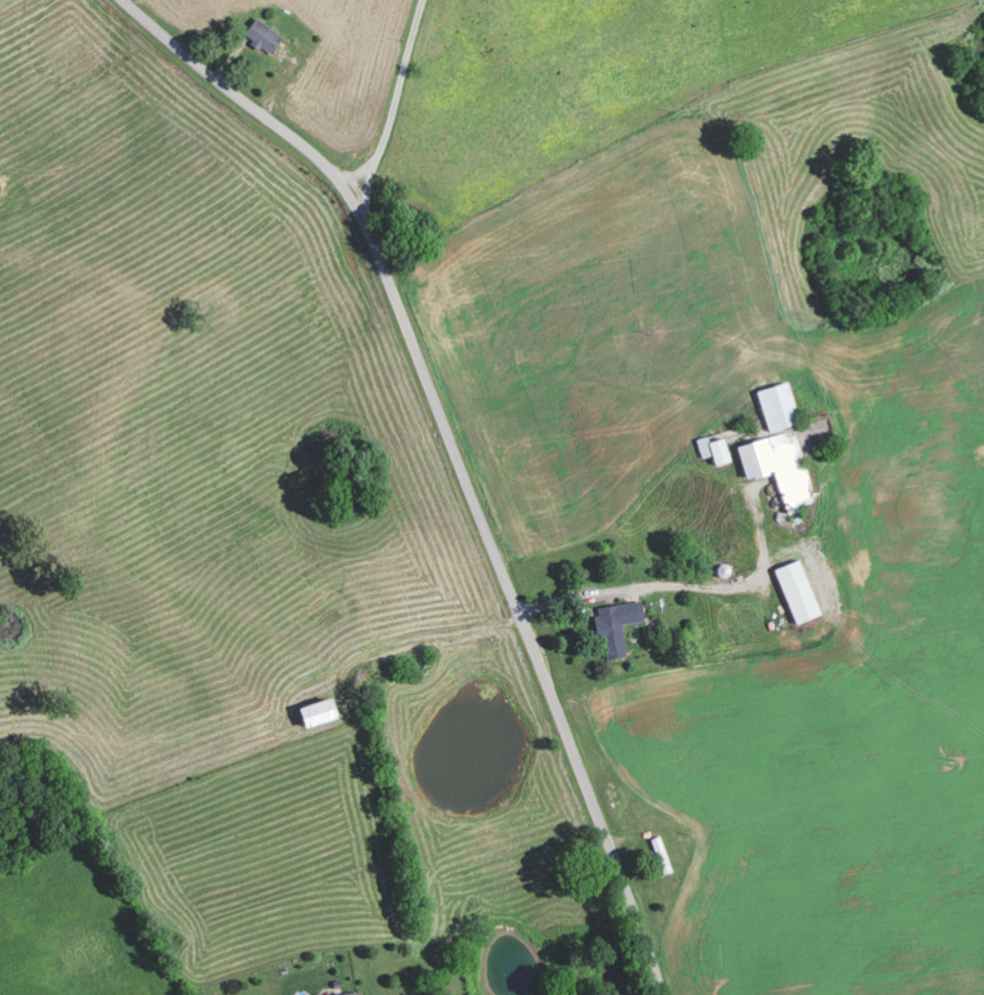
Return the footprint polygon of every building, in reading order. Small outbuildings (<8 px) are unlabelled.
[(265,54),(279,37),(253,17),(240,34),(265,54)] [(763,430),(794,422),(783,381),(753,389),(763,430)] [(731,443),(739,477),(770,470),(780,517),(795,514),(793,503),(809,499),(793,429),(731,443)] [(723,461),(719,437),(703,440),(702,436),(693,438),(697,457),(707,455),(708,464),(723,461)] [(770,567),(790,623),(815,614),(795,558),(770,567)] [(623,655),(618,623),(639,620),(636,600),(594,607),(595,615),(593,616),(600,659),(623,655)] [(290,706),(296,727),(328,717),(322,696),(290,706)] [(668,871),(660,836),(650,838),(658,873),(668,871)]
